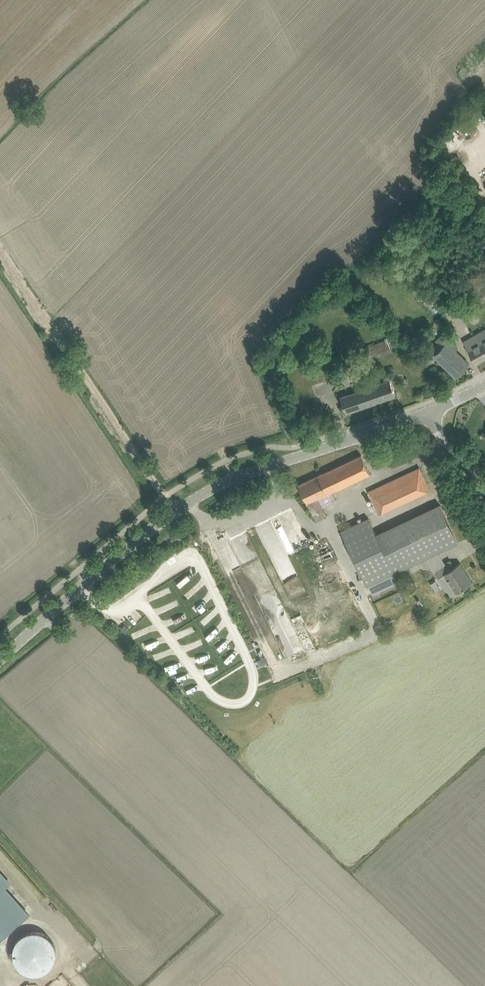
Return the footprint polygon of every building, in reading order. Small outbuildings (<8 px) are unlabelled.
[(471,355),(476,363),(484,358),(484,329),(464,341),(471,355)] [(420,339),(428,348),(427,349),(449,370),(456,377),(469,364),(462,357),(456,351),(458,349),(448,340),(446,342),(440,336),(433,343),(425,334),(420,339)] [(365,347),(369,356),(379,351),(381,355),(401,347),(396,335),(365,347)] [(389,378),(340,396),(346,413),(395,396),(389,378)] [(316,521),(325,516),(327,515),(322,507),(336,500),(332,492),(361,478),(370,473),(361,455),(298,484),(316,521)] [(369,491),(373,501),(379,513),(430,489),(419,468),(369,491)] [(344,529),(341,531),(367,586),(399,571),(389,549),(385,551),(376,533),(369,518),(344,529)] [(322,565),(335,560),(326,538),(313,543),(322,565)] [(442,566),(434,570),(438,577),(444,573),(457,592),(464,587),(473,582),(460,563),(454,566),(450,560),(442,566)] [(327,642),(344,634),(323,586),(326,587),(329,593),(333,592),(332,588),(328,590),(330,584),(325,582),(312,588),(311,589),(300,594),(305,596),(313,614),(317,615),(322,613),(315,597),(322,600),(324,606),(323,611),(334,615),(328,618),(330,622),(327,624),(330,630),(320,626),(327,642)] [(125,624),(120,628),(126,633),(130,629),(125,624)] [(29,913),(0,881),(0,939),(29,913)] [(13,948),(13,951),(13,955),(13,959),(15,963),(19,968),(23,971),(29,973),(33,974),(37,974),(41,972),(46,970),(51,966),(54,961),(55,958),(56,954),(56,950),(55,947),(54,944),(51,938),(48,935),(44,933),(40,931),(36,931),(32,931),(28,932),(22,934),(18,938),(16,941),(14,945),(13,948)]
